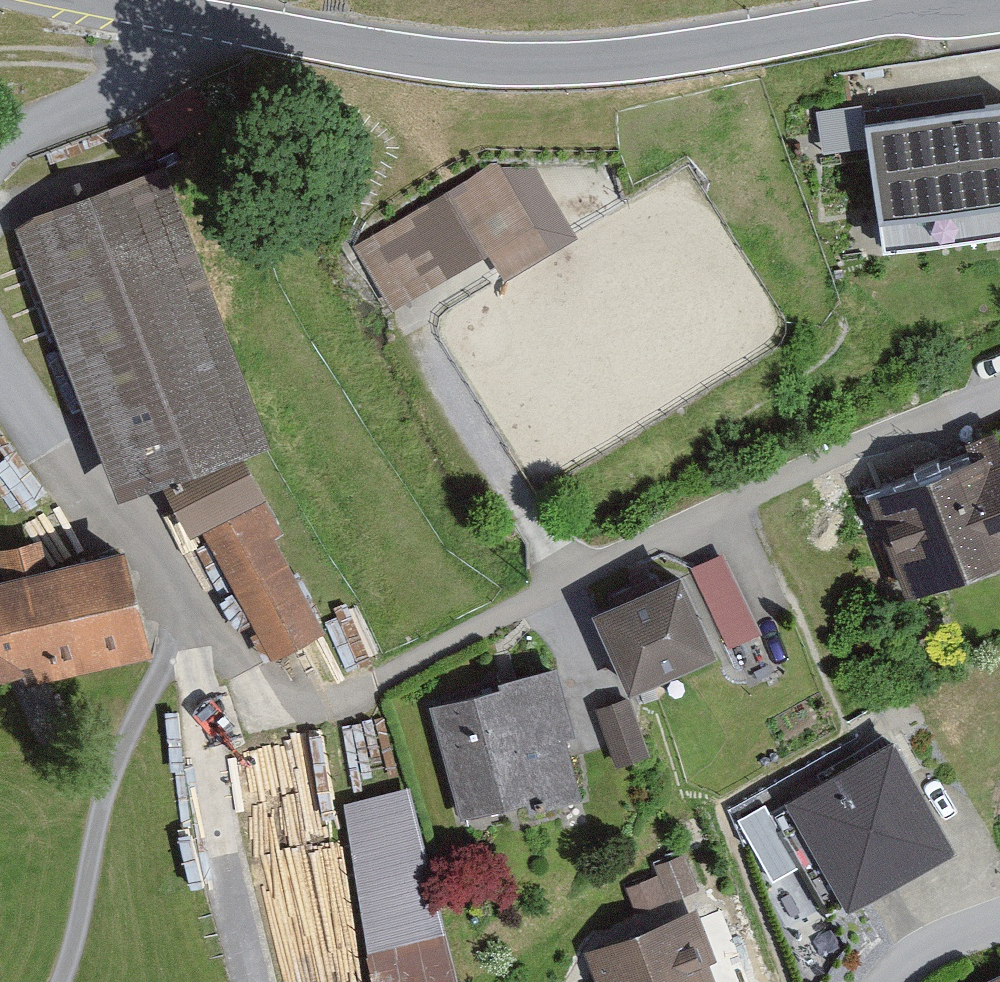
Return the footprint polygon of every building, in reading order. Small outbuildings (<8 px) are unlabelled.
[(864,117),(883,239),(999,220),(999,95),(864,117)] [(520,156),(348,252),(398,340),(569,243),(520,156)] [(188,172),(29,232),(133,498),(184,486),(279,664),(342,634),(284,543),(301,536),(263,459),(299,429),(188,172)] [(999,580),(999,449),(884,497),(931,609),(999,580)] [(142,551),(0,586),(0,692),(167,651),(142,551)] [(712,571),(612,610),(646,696),(745,657),(712,571)] [(570,671),(438,706),(468,817),(600,781),(570,671)] [(634,700),(603,713),(625,764),(656,751),(634,700)] [(914,734),(808,799),(875,909),(982,843),(914,734)] [(382,981),(459,981),(430,768),(354,779),(382,981)] [(689,852),(660,865),(675,900),(704,888),(689,852)] [(606,956),(617,981),(723,981),(697,919),(606,956)]
